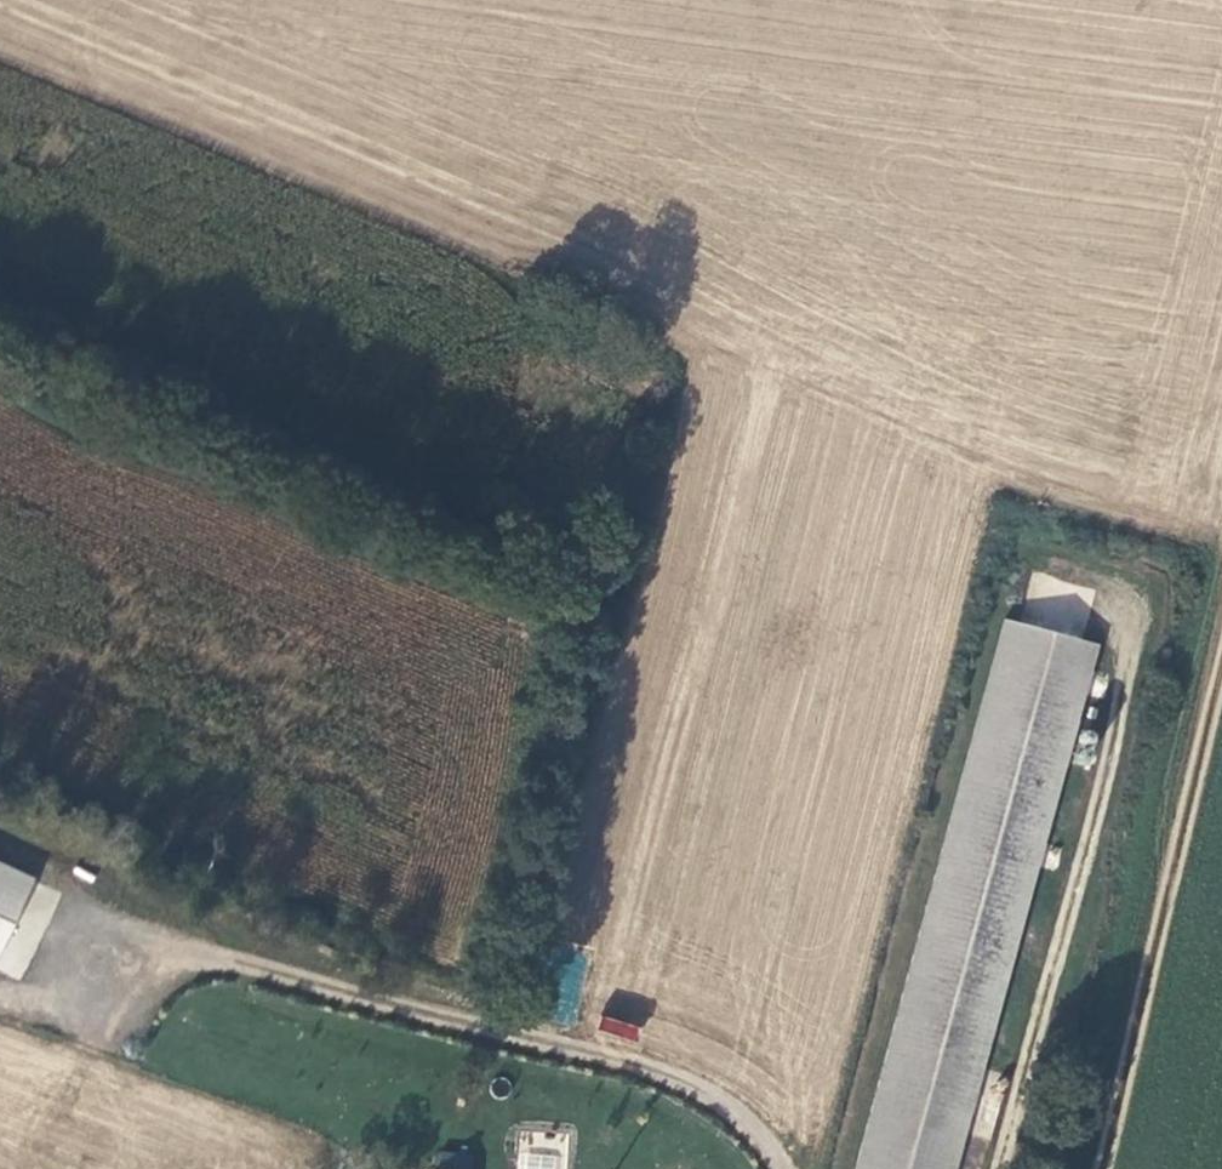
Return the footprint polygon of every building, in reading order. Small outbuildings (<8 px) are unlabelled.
[(862,1168),(956,1168),(1105,637),(1018,614),(862,1168)] [(603,1016),(598,1032),(636,1043),(640,1027),(603,1016)] [(448,1139),(445,1159),(452,1160),(467,1161),(477,1161),(479,1145),(448,1139)] [(467,1161),(452,1160),(451,1167),(444,1166),(444,1168),(466,1168),(467,1161)]
